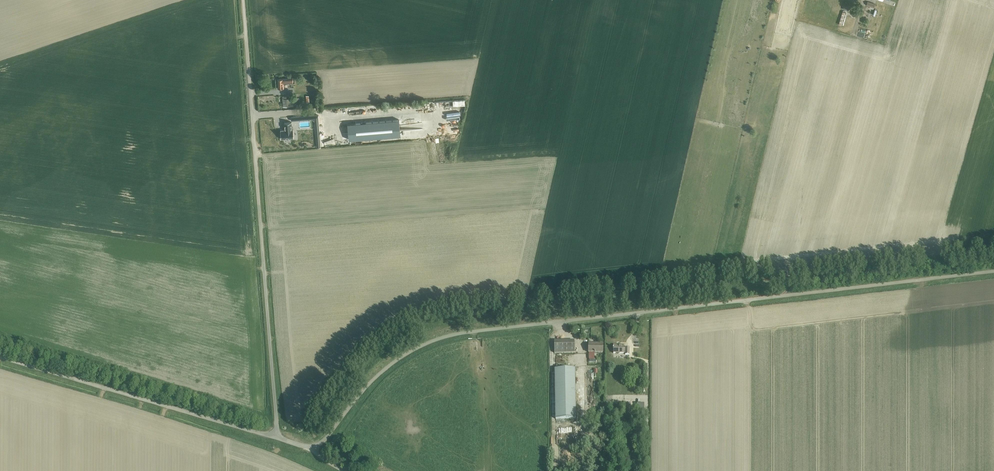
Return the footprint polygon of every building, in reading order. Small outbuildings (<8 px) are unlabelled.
[(277,79),(278,88),(284,88),(283,83),(293,83),(292,78),(277,79)] [(283,96),(283,107),(294,106),(294,98),(287,99),(287,96),(283,96)] [(372,122),(348,124),(349,140),(384,137),(400,136),(399,120),(372,122)] [(285,130),(280,130),(281,139),(294,138),(293,129),(292,129),(292,122),(290,122),(289,122),(284,123),(285,130)] [(554,341),(554,353),(575,353),(574,341),(554,341)] [(588,353),(603,353),(603,344),(589,344),(588,353)] [(625,355),(629,355),(629,348),(625,348),(624,348),(624,346),(621,346),(621,345),(614,345),(613,347),(613,348),(613,353),(624,354),(624,353),(625,353),(625,355)] [(556,376),(556,397),(556,420),(576,419),(575,397),(575,369),(556,369),(556,376)]
